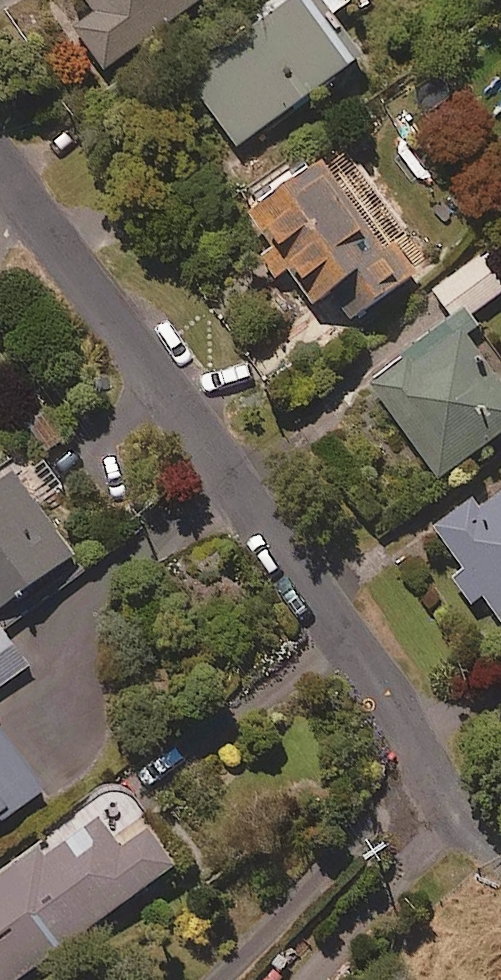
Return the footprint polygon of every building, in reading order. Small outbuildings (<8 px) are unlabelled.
[(96,22),(76,36),(104,76),(213,0),(81,0),(96,22)] [(333,22),(346,13),(337,0),(271,0),(247,17),(260,37),(190,84),(236,153),(350,75),(331,47),(344,38),(333,22)] [(320,316),(333,306),(352,333),(421,282),(402,256),(389,265),(323,175),(254,226),(320,316)] [(476,342),(486,335),(474,319),(500,301),(500,286),(483,262),(432,298),(453,327),(369,388),(439,487),(500,444),(500,377),(476,342)] [(86,564),(27,484),(0,504),(0,628),(86,564)] [(439,541),(500,635),(500,500),(439,541)] [(7,631),(0,636),(0,695),(35,670),(7,631)] [(0,719),(0,830),(53,792),(0,719)] [(130,795),(0,883),(0,979),(26,979),(184,874),(130,795)]
